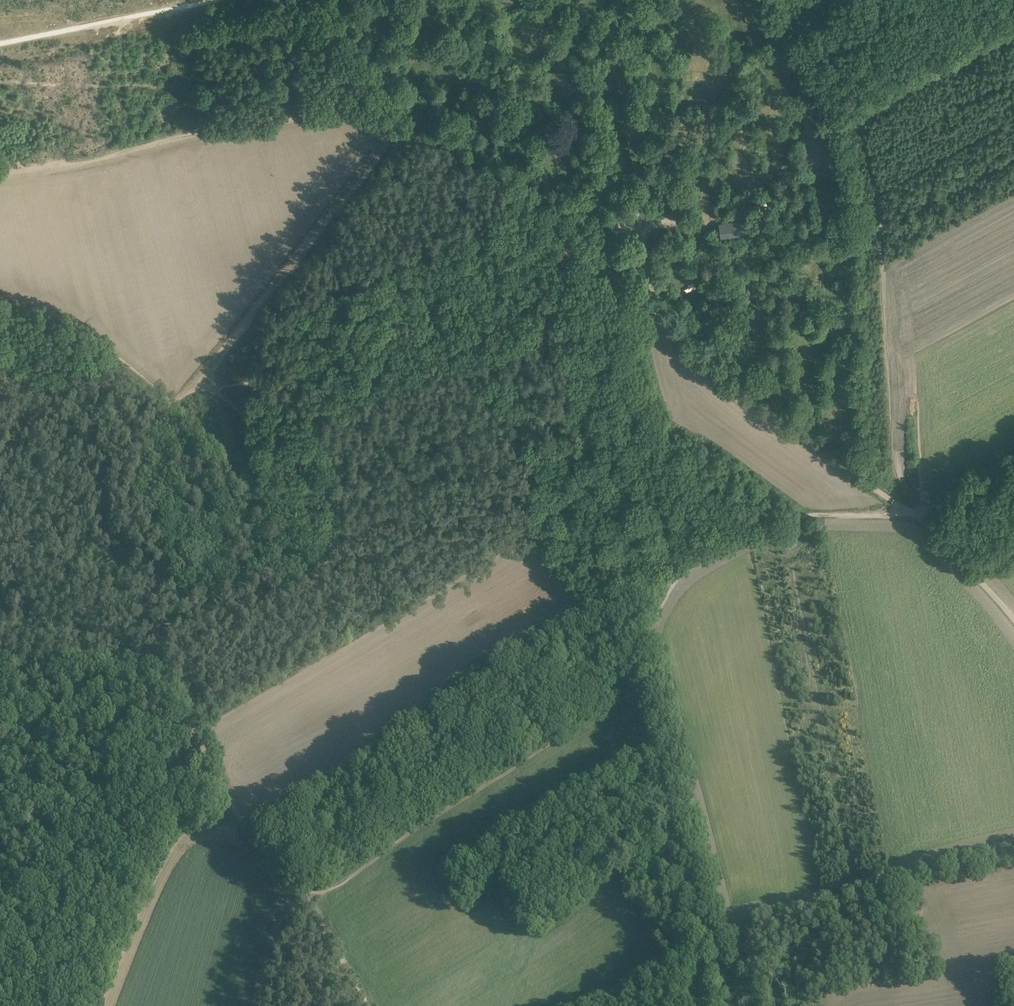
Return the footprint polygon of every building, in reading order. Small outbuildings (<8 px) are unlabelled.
[(480,35),(483,42),(492,39),(489,32),(480,35)] [(736,224),(721,226),(722,236),(738,234),(738,233),(745,232),(743,223),(736,224)]
